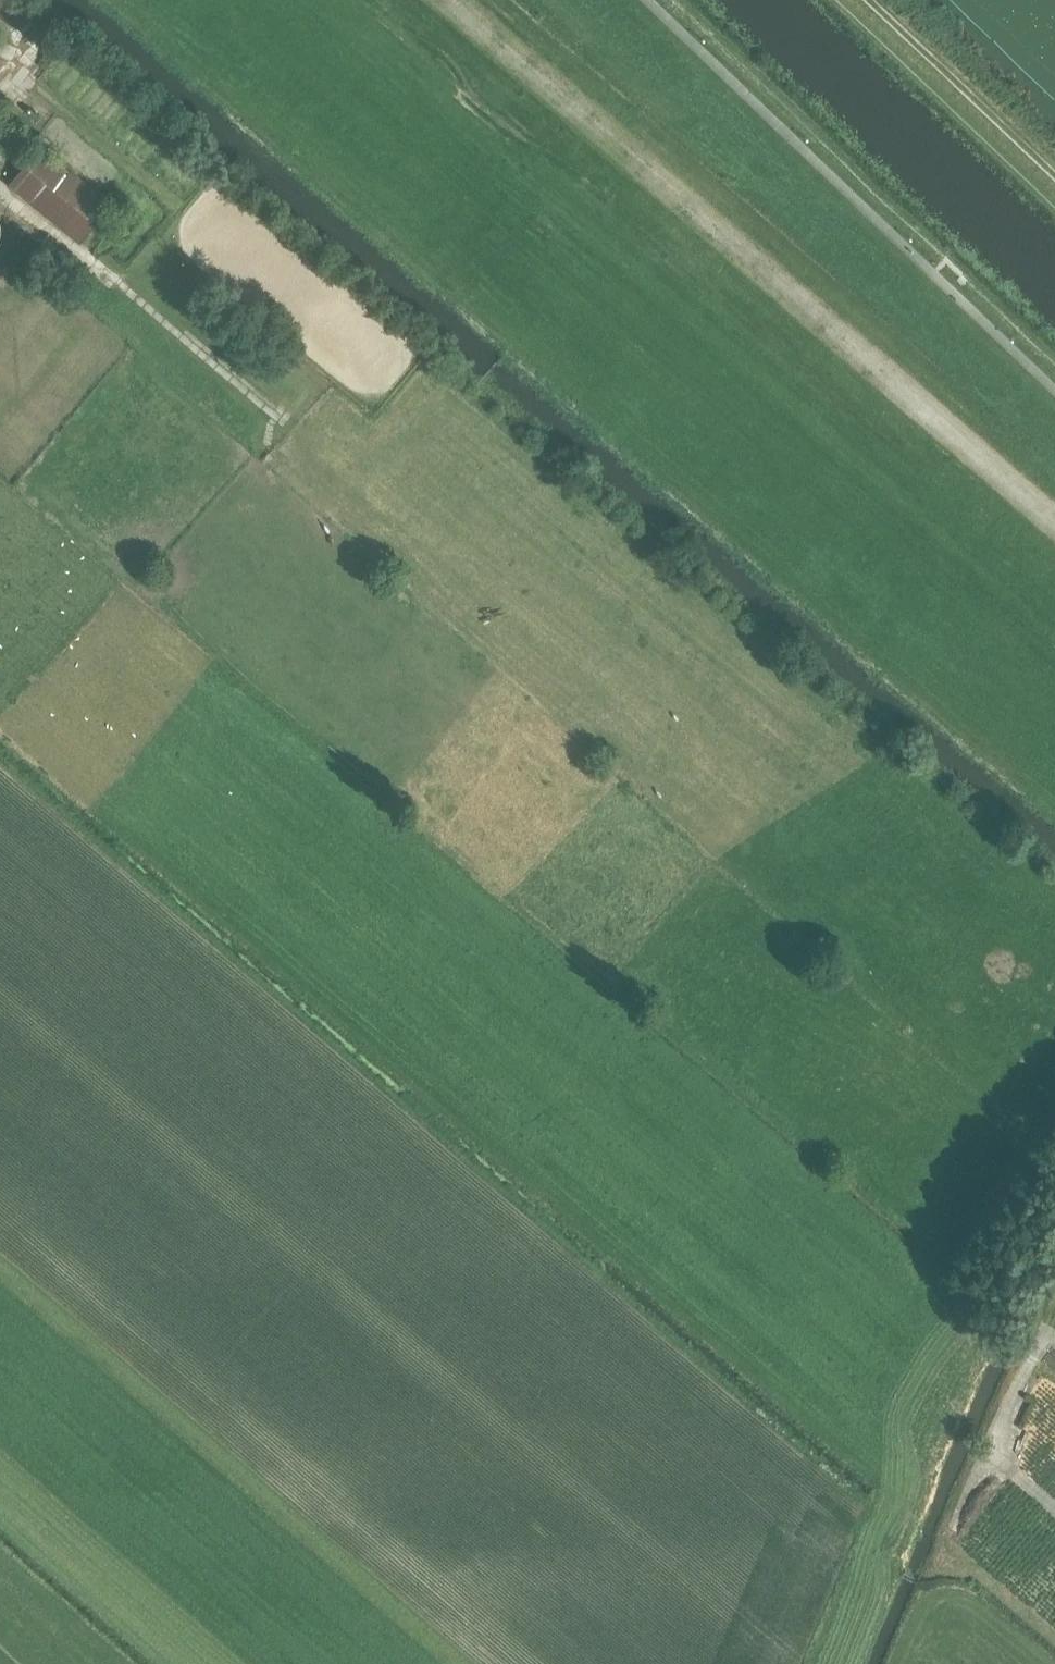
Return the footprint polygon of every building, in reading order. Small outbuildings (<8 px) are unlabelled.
[(80,240),(110,202),(39,144),(9,182),(80,240)]
